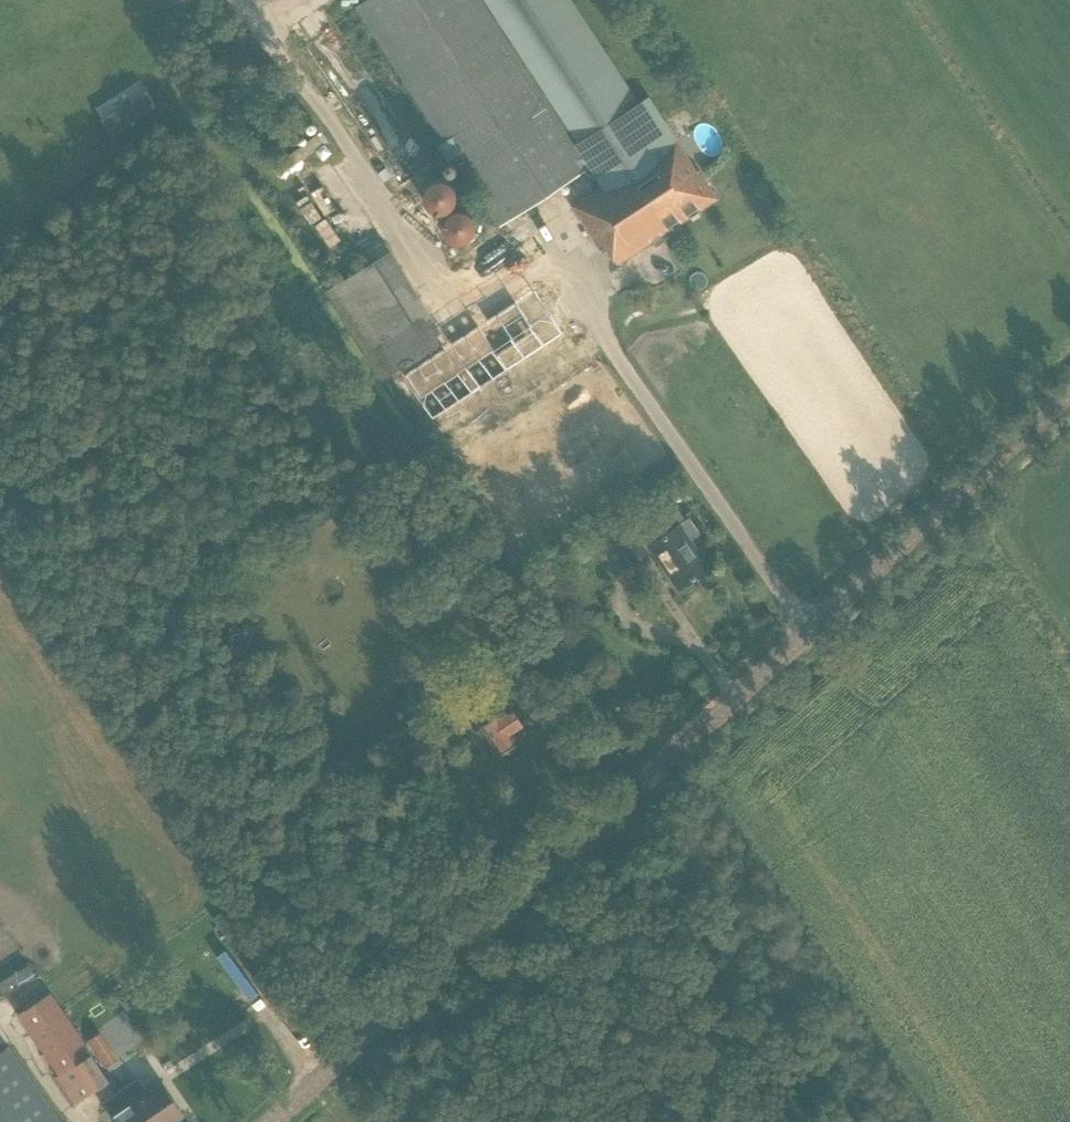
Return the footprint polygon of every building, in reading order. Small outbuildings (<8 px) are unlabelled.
[(570,0),(368,0),(357,7),(501,226),(593,165),(605,185),(572,207),(602,251),(607,248),(618,265),(718,199),(699,170),(692,175),(673,146),(674,141),(675,140),(648,98),(638,105),(570,0)] [(393,251),(333,288),(389,376),(448,339),(393,251)] [(448,339),(389,376),(417,421),(549,340),(521,295),(448,339)] [(686,522),(680,513),(665,522),(663,518),(667,516),(660,506),(636,523),(642,532),(651,545),(649,547),(670,576),(667,578),(680,597),(696,586),(692,580),(710,568),(692,541),(701,535),(690,519),(686,522)] [(612,536),(634,566),(651,553),(628,524),(612,536)] [(508,754),(514,750),(515,746),(519,743),(511,732),(523,724),(514,710),(513,710),(501,691),(501,692),(497,686),(486,693),(490,699),(489,699),(500,714),(481,726),(500,755),(504,753),(508,754)] [(4,997),(36,978),(29,967),(0,984),(0,989),(4,997)] [(51,994),(19,1015),(59,1076),(58,1077),(75,1104),(109,1081),(63,1012),(51,994)] [(105,1068),(118,1059),(99,1031),(85,1041),(105,1068)] [(39,1090),(9,1048),(0,1054),(0,1121),(62,1121),(39,1090)] [(124,1095),(122,1096),(142,1121),(176,1121),(185,1116),(163,1083),(148,1092),(139,1078),(121,1090),(124,1095)] [(103,1103),(113,1117),(112,1118),(115,1121),(142,1121),(122,1096),(124,1095),(121,1090),(103,1103)]
